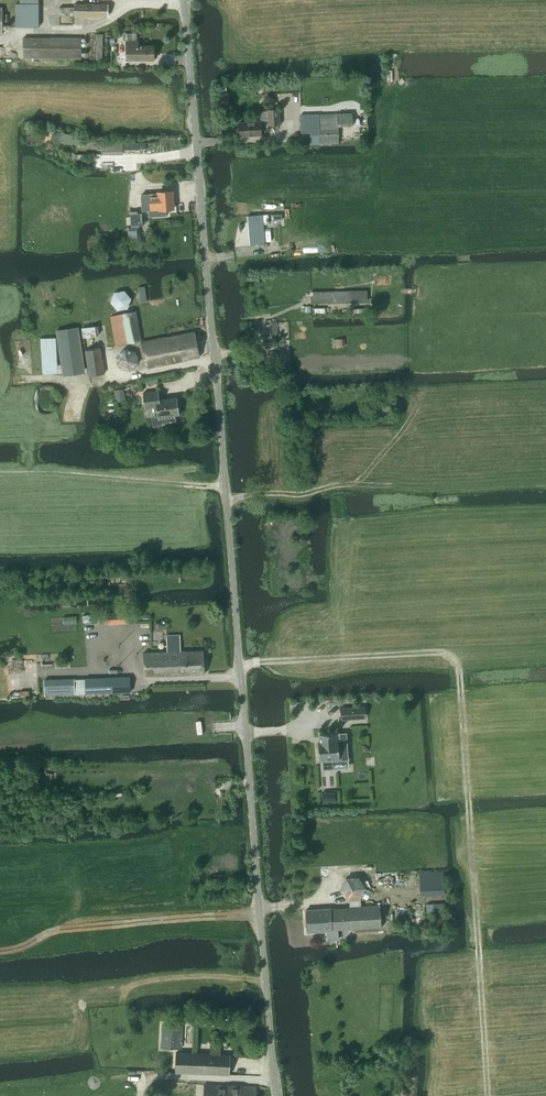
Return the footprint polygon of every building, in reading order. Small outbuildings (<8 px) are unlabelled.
[(14,29),(39,28),(38,3),(19,3),(14,3),(14,29)] [(107,17),(107,4),(74,4),(74,8),(59,7),(59,16),(107,17)] [(126,34),(126,57),(126,60),(153,60),(153,46),(138,46),(138,41),(136,41),(136,34),(126,34)] [(80,58),(81,38),(24,38),(23,58),(80,58)] [(240,137),(261,135),(260,128),(270,128),(270,127),(280,126),(279,109),(266,110),(267,121),(260,122),(239,123),(240,137)] [(338,144),(338,127),(352,126),(351,113),(301,115),(301,133),(310,133),(310,145),(338,144)] [(57,132),(56,140),(61,141),(61,143),(73,146),(73,144),(82,145),(83,138),(57,132)] [(97,143),(91,142),(90,148),(97,150),(102,150),(102,155),(122,155),(122,150),(139,151),(139,149),(145,150),(146,143),(137,143),(137,145),(127,145),(127,143),(122,143),(97,143)] [(84,165),(85,155),(74,154),(74,165),(84,165)] [(159,210),(173,209),(172,192),(158,193),(158,194),(150,195),(151,210),(159,210)] [(127,238),(139,237),(138,227),(142,226),(142,222),(146,222),(145,211),(130,212),(131,227),(128,227),(127,238)] [(249,245),(264,244),(262,215),(247,216),(249,245)] [(140,303),(146,302),(144,287),(138,287),(140,303)] [(118,311),(128,309),(131,298),(124,290),(114,293),(111,303),(118,311)] [(310,303),(333,303),(367,302),(367,291),(345,291),(310,292),(310,303)] [(116,346),(142,341),(136,312),(110,317),(116,346)] [(96,319),(91,320),(88,320),(89,328),(82,329),(88,367),(84,368),(78,327),(56,330),(61,365),(57,365),(56,338),(41,339),(43,374),(63,373),(63,376),(88,372),(89,376),(104,374),(97,326),(96,322),(96,319)] [(147,368),(199,357),(193,332),(141,343),(147,368)] [(130,371),(139,363),(135,351),(124,349),(115,357),(119,368),(130,371)] [(120,390),(115,391),(117,402),(123,401),(126,400),(123,389),(120,390)] [(158,391),(143,393),(145,408),(157,407),(158,417),(151,418),(153,428),(162,426),(162,423),(175,421),(174,415),(179,414),(177,397),(159,400),(158,391)] [(108,625),(128,623),(127,612),(107,614),(108,625)] [(181,651),(180,635),(166,636),(167,652),(143,652),(144,676),(204,674),(203,651),(181,651)] [(86,694),(130,692),(130,677),(85,678),(86,694)] [(44,695),(54,695),(54,680),(44,680),(44,695)] [(358,707),(348,708),(340,709),(341,720),(348,719),(358,719),(365,718),(364,707),(358,707)] [(322,761),(322,770),(331,769),(331,760),(348,759),(346,733),(335,733),(319,734),(320,742),(318,742),(319,761),(322,761)] [(419,873),(421,895),(444,894),(442,871),(419,873)] [(347,901),(360,900),(366,888),(359,877),(345,878),(340,890),(347,901)] [(426,913),(446,912),(446,903),(426,904),(426,913)] [(338,940),(338,930),(381,927),(379,905),(306,910),(308,932),(327,931),(328,940),(338,940)] [(180,1048),(182,1027),(162,1026),(161,1048),(180,1048)] [(176,1053),(175,1072),(229,1075),(230,1056),(220,1056),(220,1045),(209,1044),(209,1055),(176,1053)] [(134,1060),(133,1069),(142,1070),(143,1061),(134,1060)] [(256,1088),(205,1085),(204,1095),(255,1095),(256,1088)]
